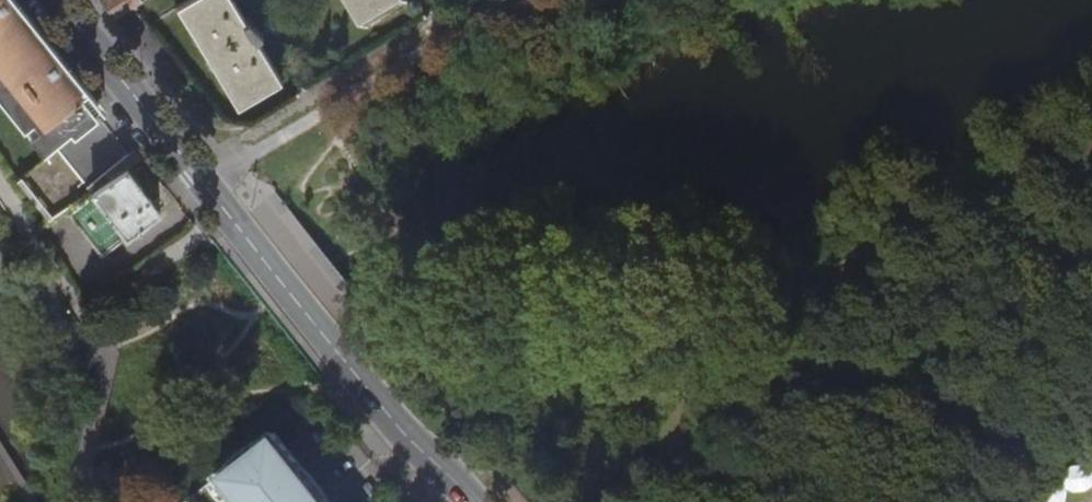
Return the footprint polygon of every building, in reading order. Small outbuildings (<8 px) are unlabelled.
[(25,20),(9,0),(0,0),(0,40),(25,20)] [(25,20),(30,16),(18,0),(9,0),(25,20)] [(119,19),(150,0),(104,0),(119,19)] [(181,5),(242,105),(284,80),(261,42),(263,34),(249,19),(237,0),(189,0),(181,5)] [(369,29),(412,4),(410,0),(351,0),(369,29)] [(25,20),(102,116),(107,113),(30,16),(25,20)] [(0,40),(0,93),(46,151),(73,131),(77,136),(102,116),(25,20),(0,40)] [(70,207),(98,259),(157,216),(128,170),(70,207)] [(238,501),(334,501),(277,427),(216,474),(238,501)]
